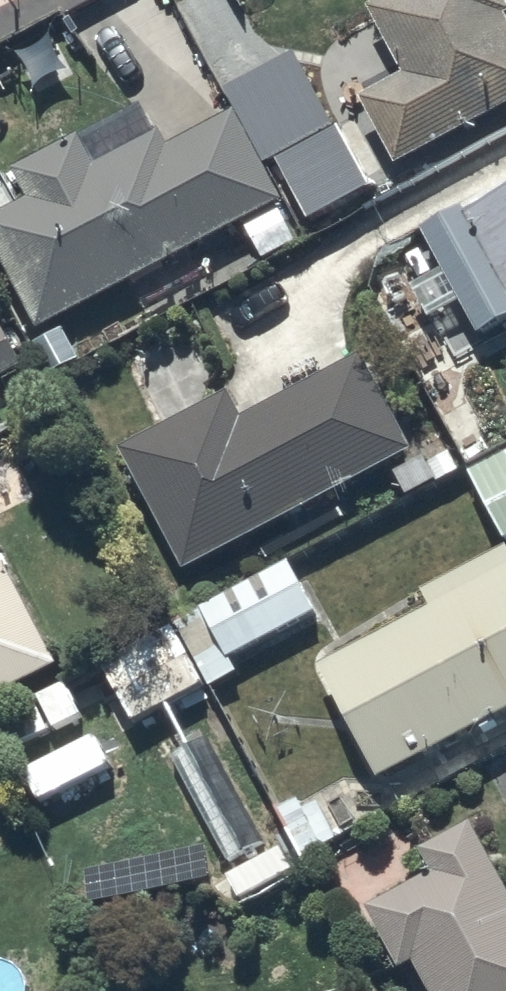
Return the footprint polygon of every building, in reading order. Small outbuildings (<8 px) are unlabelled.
[(397,157),(505,98),(505,0),(370,0),(369,0),(405,67),(360,91),(397,157)] [(0,206),(0,248),(41,323),(242,214),(264,255),(296,238),(275,200),(283,196),(234,106),(171,141),(161,124),(109,152),(96,129),(84,135),(81,129),(16,165),(30,190),(0,206)] [(337,119),(276,153),(310,214),(371,180),(337,119)] [(462,220),(456,211),(414,235),(439,279),(408,297),(423,325),(456,307),(475,340),(505,322),(505,195),(462,220)] [(20,357),(2,322),(0,323),(0,368),(20,357)] [(228,383),(119,441),(184,561),(410,438),(361,348),(243,411),(228,383)] [(473,470),(505,533),(505,453),(473,470)] [(379,771),(505,705),(505,544),(424,587),(431,600),(320,658),(379,771)] [(0,550),(0,686),(55,658),(0,550)] [(239,666),(232,651),(318,607),(291,554),(204,598),(224,637),(195,652),(210,681),(239,666)] [(473,815),(421,843),(432,865),(367,900),(401,962),(415,955),(435,990),(505,990),(505,877),(473,815)]
